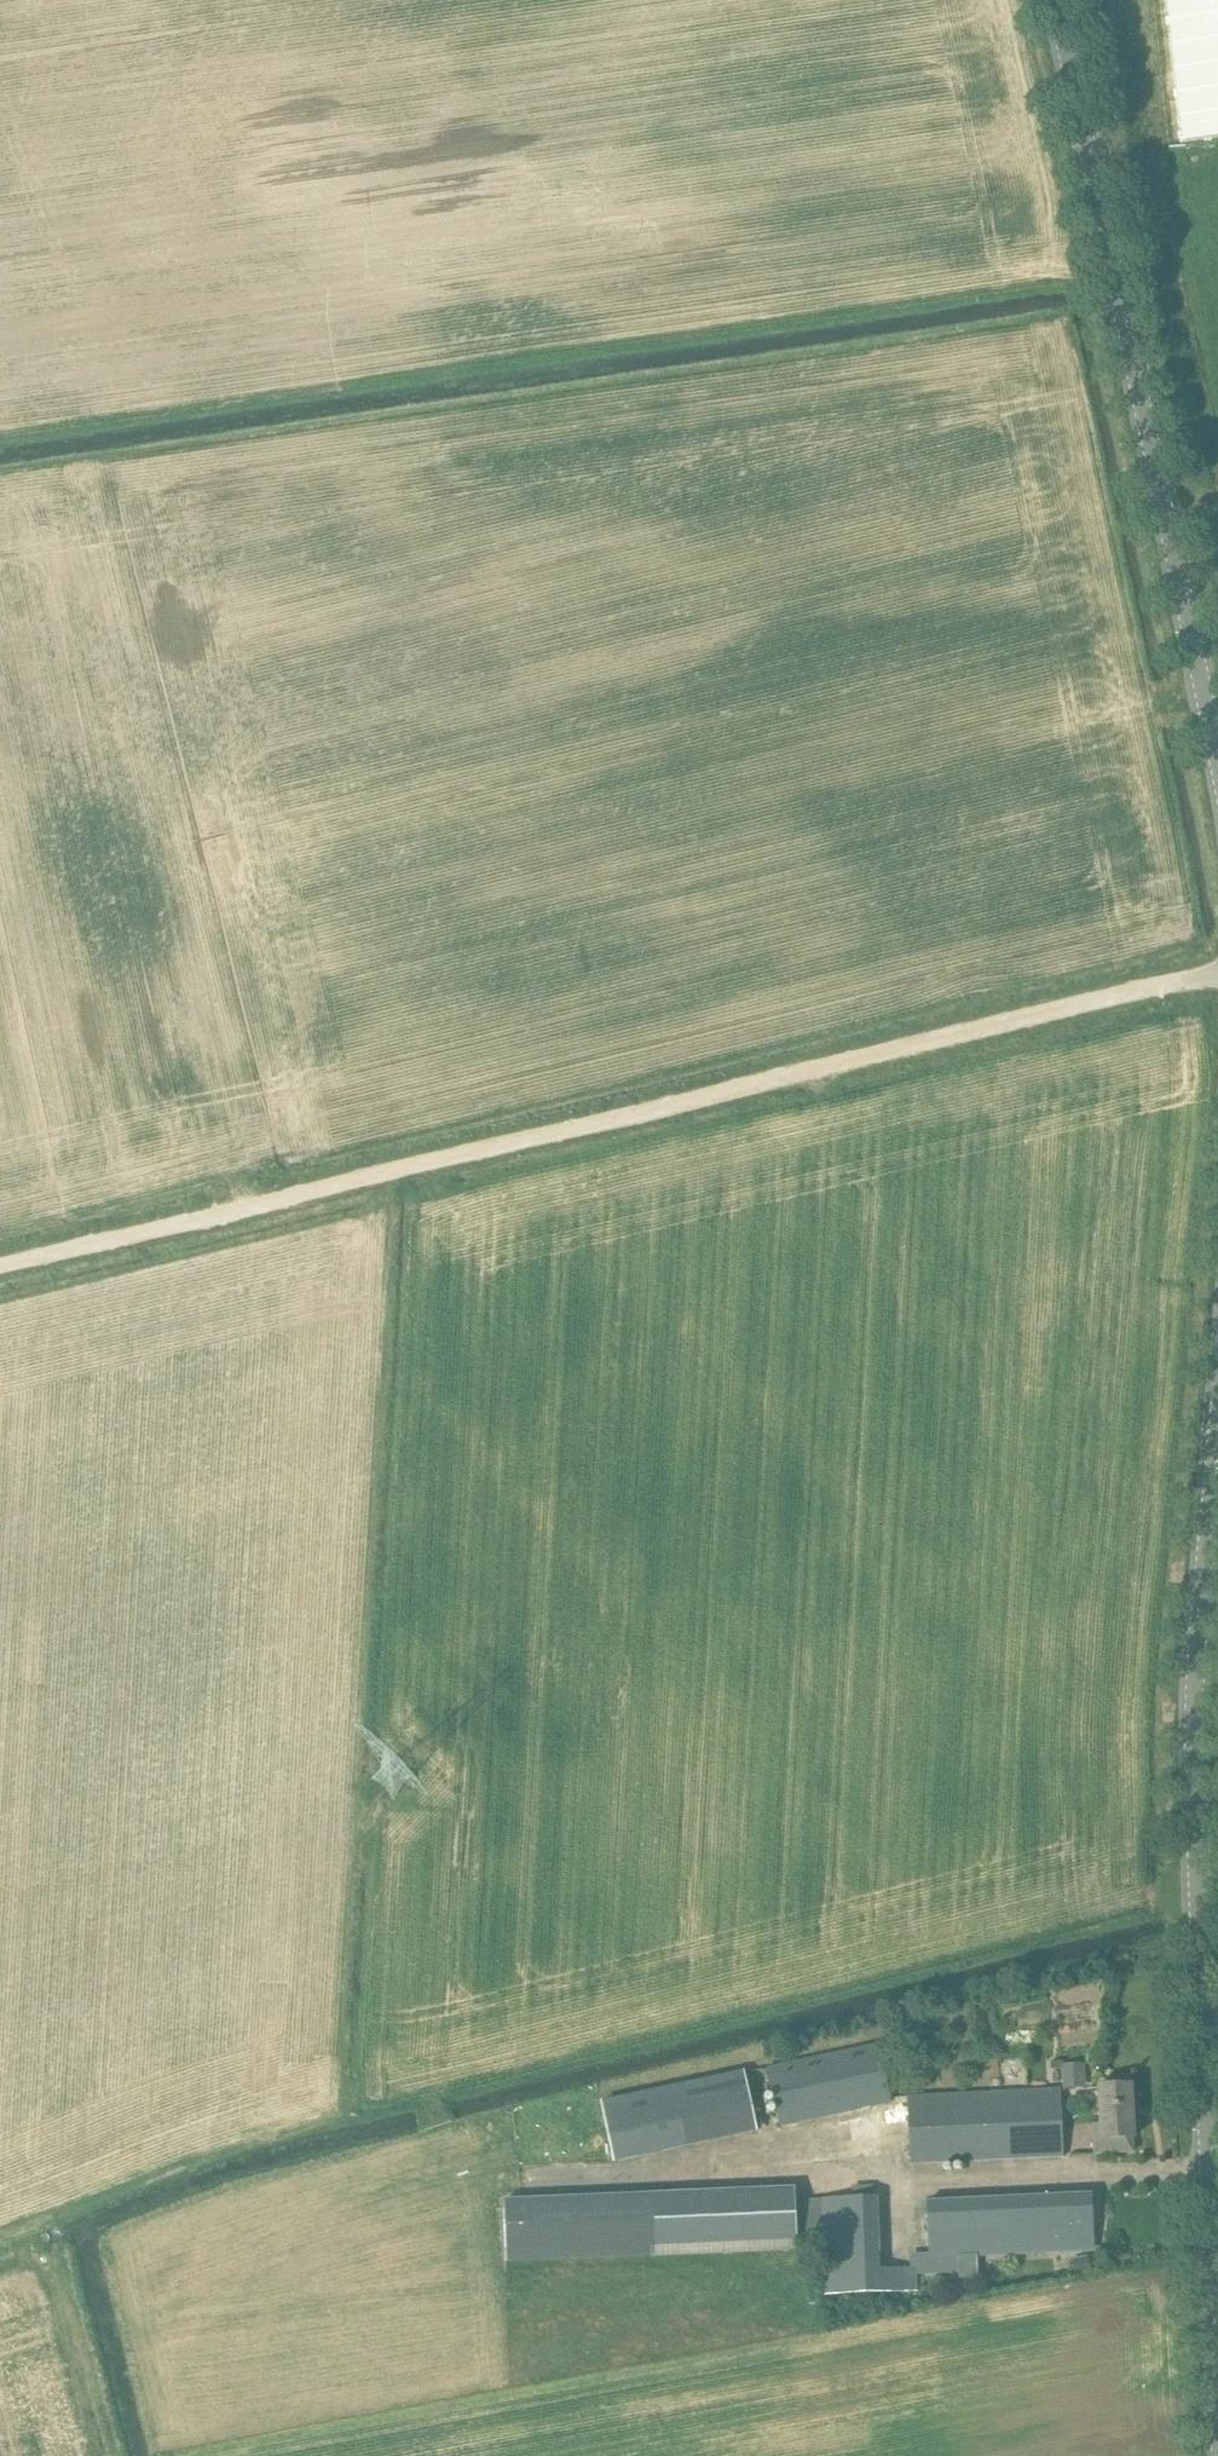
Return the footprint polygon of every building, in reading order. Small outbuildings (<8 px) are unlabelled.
[(891,2101),(879,2043),(767,2067),(780,2125),(891,2101)] [(1064,2061),(1065,2086),(1087,2086),(1087,2061),(1064,2061)] [(757,2130),(744,2071),(600,2102),(613,2160),(757,2130)] [(1111,2086),(1099,2086),(1102,2153),(1133,2152),(1132,2137),(1135,2137),(1132,2085),(1129,2085),(1129,2076),(1110,2076),(1111,2086)] [(1062,2156),(1059,2089),(908,2095),(911,2163),(1038,2157),(1062,2156)] [(797,2248),(795,2188),(503,2200),(506,2260),(797,2248)] [(1045,2196),(1047,2251),(1093,2249),(1090,2194),(1045,2196)] [(1047,2251),(1045,2196),(927,2201),(929,2253),(910,2254),(910,2266),(879,2268),(876,2196),(823,2198),(826,2295),(918,2291),(917,2274),(959,2272),(958,2255),(1047,2251)] [(1087,2272),(1084,2256),(1072,2258),(1076,2274),(1087,2272)]
